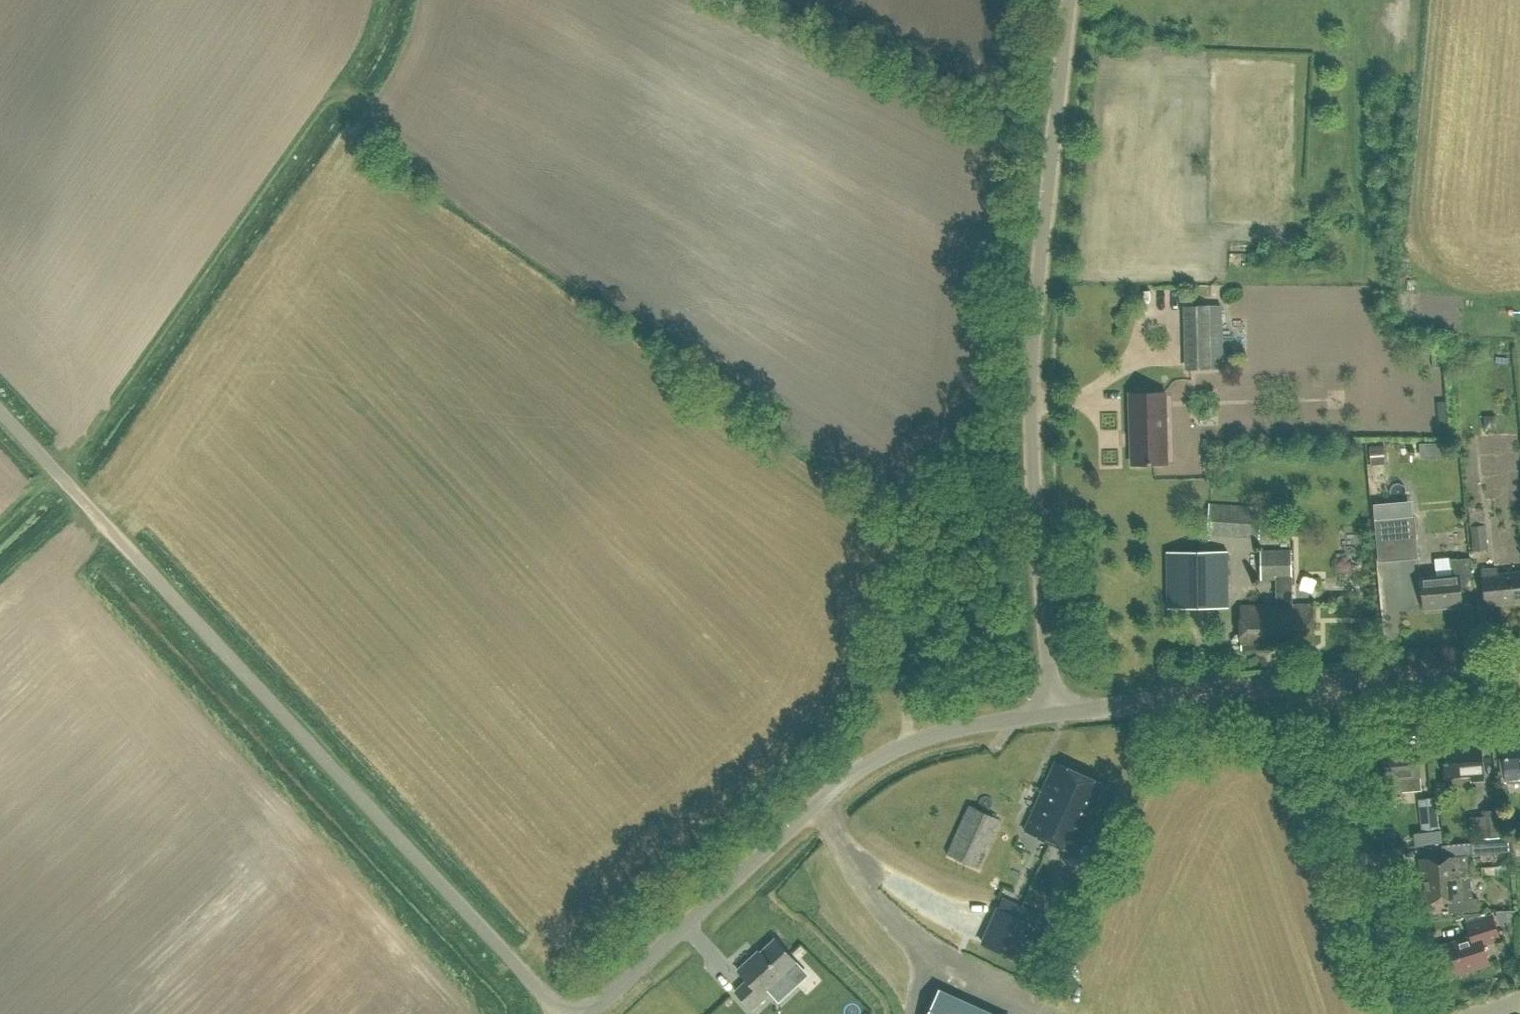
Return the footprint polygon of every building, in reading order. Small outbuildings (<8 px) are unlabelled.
[(1183,306),(1183,326),(1209,326),(1209,305),(1183,306)] [(1210,369),(1209,326),(1183,326),(1184,370),(1210,369)] [(1168,465),(1166,394),(1132,395),(1133,466),(1168,465)] [(1260,507),(1208,503),(1206,535),(1258,538),(1260,507)] [(1418,558),(1414,516),(1374,520),(1378,562),(1418,558)] [(1487,550),(1485,525),(1473,526),(1475,551),(1487,550)] [(1294,605),(1293,551),(1262,551),(1263,579),(1277,578),(1278,606),(1242,606),(1242,649),(1275,648),(1275,643),(1287,643),(1287,644),(1314,643),(1314,605),(1294,605)] [(1230,607),(1230,553),(1167,553),(1168,607),(1230,607)] [(1472,591),(1470,559),(1451,561),(1452,577),(1421,579),(1423,610),(1461,607),(1460,592),(1472,591)] [(1497,571),(1484,573),(1486,606),(1519,604),(1519,575),(1498,577),(1497,571)] [(1503,744),(1505,780),(1519,779),(1519,742),(1503,744)] [(1482,779),(1479,745),(1443,748),(1445,776),(1472,774),(1472,780),(1482,779)] [(1419,777),(1417,750),(1383,753),(1385,780),(1386,780),(1387,793),(1401,792),(1400,779),(1419,777)] [(1111,788),(1060,763),(1028,831),(1079,855),(1111,788)] [(1440,829),(1435,795),(1422,797),(1426,831),(1440,829)] [(1000,819),(968,805),(904,947),(935,961),(1000,819)] [(1499,837),(1497,811),(1481,812),(1482,838),(1499,837)] [(1419,859),(1420,881),(1470,877),(1470,876),(1468,877),(1466,856),(1471,855),(1470,843),(1447,844),(1448,857),(1419,859)] [(1470,877),(1420,881),(1420,882),(1423,882),(1425,903),(1454,901),(1454,913),(1478,911),(1477,899),(1472,899),(1470,877)] [(999,907),(981,943),(1018,961),(1036,924),(999,907)] [(1499,939),(1492,916),(1466,924),(1470,937),(1438,947),(1447,977),(1488,964),(1482,944),(1499,939)] [(865,937),(856,942),(865,959),(874,955),(865,937)] [(800,965),(781,943),(754,963),(752,961),(741,970),(751,981),(741,992),(756,1012),(776,994),(772,990),(800,965)] [(852,943),(843,948),(854,967),(863,962),(852,943)] [(930,1013),(989,1013),(941,992),(930,1013)]
